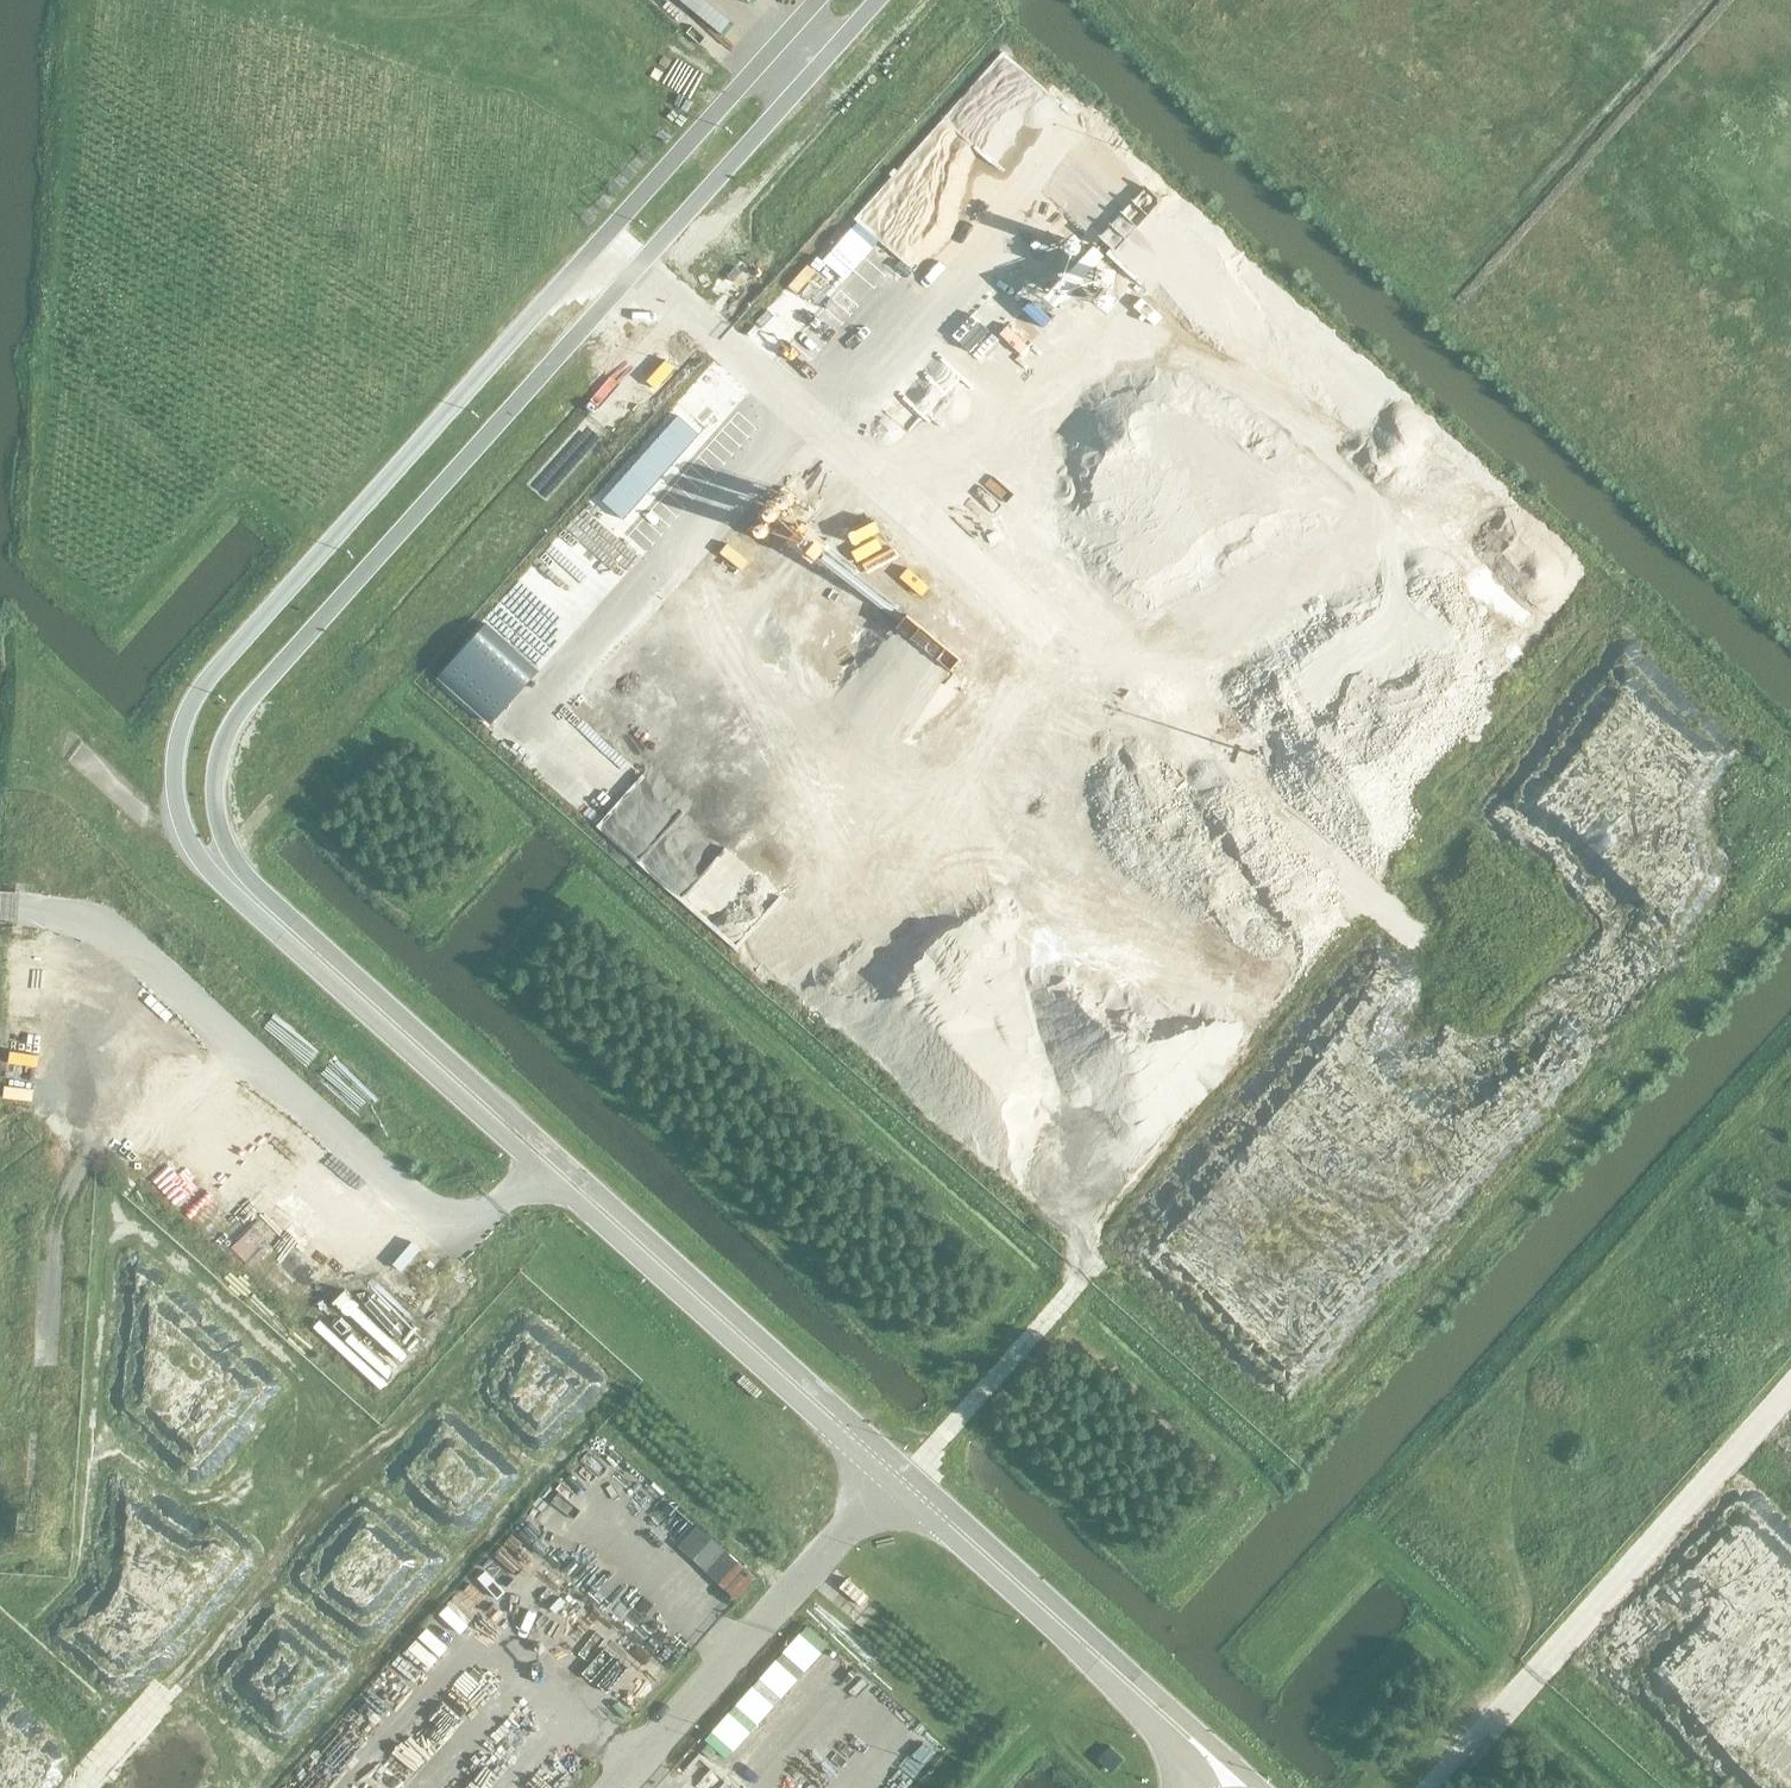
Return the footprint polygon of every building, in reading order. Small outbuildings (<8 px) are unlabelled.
[(152,1178),(186,1210),(207,1189),(173,1156),(152,1178)] [(738,1596),(758,1575),(699,1519),(679,1540),(738,1596)] [(729,1709),(750,1729),(808,1670),(786,1650),(729,1709)]
